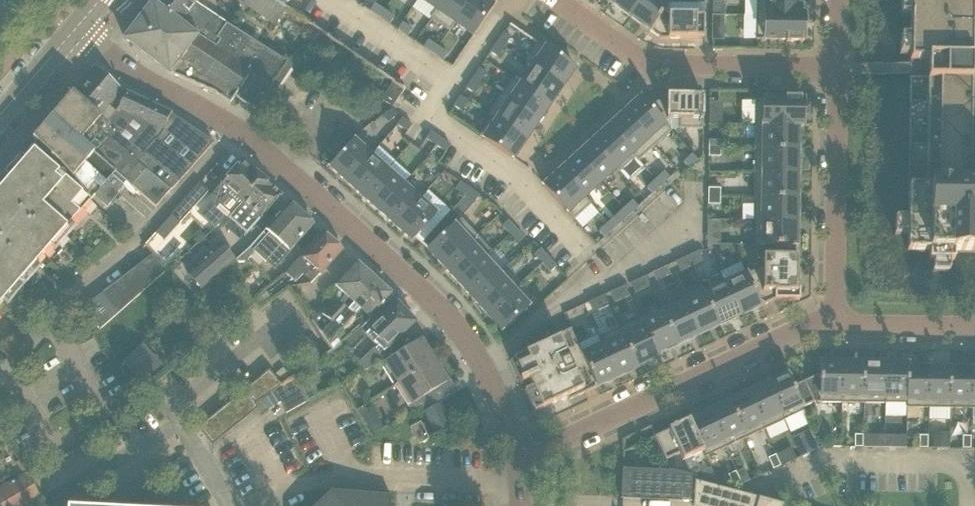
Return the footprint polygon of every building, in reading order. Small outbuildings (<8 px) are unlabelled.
[(153,1),(181,22),(185,17),(188,19),(189,17),(221,39),(219,42),(223,45),(234,28),(196,2),(196,4),(191,0),(154,0),(153,1)] [(243,2),(274,23),(285,8),(274,0),(244,0),(243,2)] [(435,10),(436,10),(443,0),(421,0),(435,10)] [(435,10),(430,18),(450,31),(455,23),(454,23),(470,0),(443,0),(436,10),(435,10)] [(485,0),(470,0),(454,23),(455,23),(473,35),(493,6),(485,0)] [(612,4),(630,17),(643,0),(615,0),(612,4)] [(630,17),(649,30),(663,11),(664,12),(670,3),(665,0),(643,0),(630,17)] [(756,15),(800,16),(800,15),(800,0),(756,0),(756,15)] [(900,16),(910,16),(910,38),(900,37),(899,54),(909,54),(909,72),(907,218),(895,218),(894,235),(907,235),(907,251),(928,251),(928,261),(932,261),(932,271),(949,271),(949,261),(953,261),(953,252),(974,252),(974,0),(900,0),(900,16)] [(181,22),(153,1),(124,39),(171,74),(213,92),(229,104),(235,96),(254,109),(287,62),(234,28),(223,45),(219,42),(221,39),(189,17),(188,19),(185,17),(181,22)] [(712,2),(712,15),(724,15),(725,15),(725,6),(721,2),(712,2)] [(374,4),(370,10),(380,17),(384,10),(374,4)] [(394,17),(384,10),(380,17),(389,24),(394,17)] [(668,15),(664,12),(663,11),(649,30),(661,39),(695,39),(695,36),(704,37),(704,15),(668,15)] [(711,37),(711,40),(723,40),(724,15),(712,15),(711,37)] [(800,16),(756,15),(756,40),(785,41),(785,43),(801,44),(801,41),(804,41),(804,15),(800,15),(800,16)] [(397,29),(407,36),(412,29),(402,22),(397,29)] [(313,28),(307,37),(316,44),(322,35),(313,28)] [(511,37),(504,33),(497,42),(504,47),(511,37)] [(427,40),(423,47),(433,53),(437,47),(427,40)] [(504,47),(497,42),(490,52),(497,57),(504,47)] [(532,67),(562,87),(575,68),(537,42),(524,62),(532,68),(532,67)] [(447,54),(437,47),(433,53),(443,60),(447,54)] [(94,67),(91,70),(72,92),(109,124),(101,133),(168,188),(172,188),(214,142),(170,114),(121,91),(94,67)] [(532,68),(521,84),(520,84),(550,105),(562,87),(532,67),(532,68)] [(486,73),(480,68),(473,78),(479,83),(486,73)] [(479,83),(473,78),(466,88),(473,93),(479,83)] [(513,78),(500,97),(537,123),(550,105),(520,84),(521,84),(513,78)] [(392,82),(380,99),(392,107),(403,90),(403,89),(392,82)] [(109,124),(72,92),(51,116),(127,182),(127,181),(156,206),(170,190),(172,188),(168,188),(101,133),(109,124)] [(657,101),(650,108),(663,122),(666,119),(679,119),(679,129),(702,129),(703,96),(667,95),(667,101),(657,101)] [(467,101),(460,96),(454,106),(460,110),(467,101)] [(537,123),(500,97),(487,115),(491,118),(492,117),(525,140),(537,123)] [(640,97),(623,113),(654,147),(671,131),(663,122),(650,108),(640,97)] [(798,125),(798,126),(803,126),(803,100),(800,100),(801,98),(785,97),(785,100),(755,100),(754,125),(798,125)] [(390,109),(382,116),(388,123),(397,115),(392,108),(390,109)] [(654,147),(623,113),(607,127),(638,161),(654,147)] [(709,113),(708,124),(722,124),(722,113),(709,113)] [(127,182),(51,116),(42,127),(117,193),(120,189),(127,182)] [(492,117),(491,118),(479,136),(512,159),(525,140),(492,117)] [(411,125),(401,118),(397,125),(407,131),(411,125)] [(754,125),(754,149),(798,149),(798,126),(798,125),(754,125)] [(117,193),(42,127),(32,138),(58,161),(90,200),(95,195),(106,205),(117,193)] [(607,127),(591,142),(616,169),(627,181),(643,166),(638,161),(607,127)] [(430,132),(425,138),(435,145),(440,138),(430,132)] [(370,155),(371,156),(374,153),(357,137),(330,167),(346,182),(370,155)] [(440,138),(435,145),(445,152),(450,145),(440,138)] [(721,140),(708,140),(708,148),(720,148),(721,140)] [(616,169),(591,142),(576,156),(600,183),(615,169),(616,169)] [(720,148),(708,148),(708,151),(708,156),(720,156),(720,148)] [(3,301),(8,305),(40,268),(35,264),(90,200),(31,149),(23,158),(20,156),(0,178),(0,304),(3,301)] [(754,149),(754,173),(798,173),(798,149),(754,149)] [(688,168),(697,160),(692,154),(683,162),(688,168)] [(387,170),(371,156),(370,155),(346,182),(362,197),(387,170)] [(600,183),(576,156),(560,171),(584,198),(585,197),(600,183)] [(251,169),(242,161),(206,201),(214,208),(230,191),(242,202),(252,192),(250,190),(261,178),(259,176),(259,173),(255,169),(251,169)] [(402,184),(387,170),(362,197),(379,211),(403,184),(402,184)] [(584,198),(560,171),(543,186),(574,220),(591,204),(585,197),(584,198)] [(661,185),(669,177),(664,172),(655,180),(661,185)] [(798,173),(754,173),(753,197),(798,197),(798,173)] [(252,192),(242,202),(228,218),(246,233),(280,194),(271,186),(270,183),(267,180),(264,180),(261,178),(250,190),(252,192)] [(405,180),(402,184),(403,184),(379,211),(395,226),(419,199),(423,196),(405,180)] [(661,185),(655,180),(646,188),(652,194),(659,187),(661,185)] [(469,189),(459,182),(455,189),(465,195),(469,189)] [(208,191),(199,183),(184,199),(185,199),(171,215),(180,223),(208,191)] [(720,188),(708,188),(708,196),(720,196),(720,188)] [(475,193),(469,189),(465,195),(475,202),(479,196),(475,193)] [(720,196),(708,196),(708,204),(720,204),(720,196)] [(753,197),(753,221),(797,221),(798,197),(753,197)] [(435,214),(419,199),(395,226),(411,241),(435,214)] [(629,215),(638,206),(632,201),(623,209),(629,215)] [(250,247),(236,259),(238,261),(246,261),(255,251),(265,261),(281,243),(289,251),(313,224),(305,216),(302,214),(302,211),(295,205),(291,204),(289,202),(265,229),(268,232),(266,235),(263,232),(250,247)] [(629,215),(623,209),(614,217),(620,223),(629,215)] [(477,236),(461,219),(427,249),(442,266),(469,242),(470,243),(477,236)] [(515,229),(507,220),(502,226),(510,234),(515,229)] [(707,220),(707,229),(720,228),(720,220),(707,220)] [(753,221),(753,246),(763,246),(763,245),(783,245),(782,258),(797,258),(797,221),(753,221)] [(604,237),(613,229),(607,223),(598,231),(604,237)] [(524,238),(515,229),(510,234),(518,243),(524,238)] [(322,232),(286,272),(296,281),(302,275),(311,265),(319,273),(320,273),(342,249),(322,232)] [(469,242),(442,266),(457,282),(484,258),(470,243),(469,242)] [(201,290),(235,260),(221,243),(186,273),(201,290)] [(720,244),(717,244),(724,259),(736,253),(735,250),(734,244),(720,244)] [(763,265),(745,273),(760,306),(762,305),(773,300),(774,300),(799,300),(799,283),(796,283),(797,258),(782,258),(783,245),(763,245),(763,246),(763,265)] [(540,248),(534,254),(542,263),(548,257),(540,248)] [(687,257),(691,266),(702,261),(698,252),(687,257)] [(152,255),(142,263),(155,280),(165,272),(152,255)] [(548,257),(542,263),(550,272),(556,266),(548,257)] [(691,266),(687,257),(676,262),(680,271),(691,266)] [(498,274),(484,258),(457,282),(472,298),(498,274)] [(368,273),(356,262),(335,286),(349,298),(342,306),(333,297),(312,320),(319,331),(331,323),(344,308),(350,313),(357,306),(354,303),(374,281),(367,274),(368,273)] [(155,280),(142,263),(132,270),(145,289),(155,280)] [(666,267),(652,273),(656,282),(670,275),(666,267)] [(132,270),(121,278),(136,297),(145,289),(132,270)] [(760,306),(745,273),(724,283),(740,316),(760,306)] [(498,274),(472,298),(486,314),(513,290),(498,274)] [(740,316),(724,283),(721,275),(700,285),(704,293),(719,325),(740,316)] [(650,286),(645,276),(631,283),(635,293),(650,286)] [(136,297),(121,278),(111,286),(126,305),(136,297)] [(377,284),(374,281),(354,303),(357,306),(350,313),(344,308),(331,323),(319,331),(328,344),(350,319),(353,321),(362,311),(370,318),(392,294),(379,283),(377,284)] [(126,305),(111,286),(102,293),(116,315),(126,305)] [(614,302),(629,296),(625,286),(610,293),(614,302)] [(265,290),(253,299),(259,307),(271,299),(265,290)] [(528,306),(513,290),(486,314),(502,331),(528,306)] [(116,315),(102,293),(86,305),(99,330),(116,315)] [(719,325),(704,293),(683,302),(698,335),(719,325)] [(594,300),(588,303),(593,313),(605,307),(609,306),(604,295),(594,300)] [(698,335),(683,302),(662,312),(678,345),(698,335)] [(415,322),(397,303),(373,326),(384,338),(357,363),(364,371),(375,364),(379,360),(396,344),(395,341),(415,322)] [(678,345),(662,312),(642,321),(642,322),(657,354),(658,354),(678,345)] [(642,322),(642,321),(641,318),(619,328),(638,368),(660,357),(658,354),(657,354),(642,322)] [(350,351),(367,335),(358,325),(341,341),(350,351)] [(581,326),(571,330),(577,343),(587,339),(581,326)] [(638,368),(619,328),(598,338),(601,345),(602,345),(617,377),(638,368)] [(597,387),(582,354),(577,343),(571,330),(570,329),(541,342),(543,345),(513,359),(522,379),(519,380),(521,384),(528,381),(532,388),(527,390),(537,411),(567,397),(568,400),(597,387)] [(360,359),(377,344),(370,336),(353,351),(360,359)] [(402,353),(396,344),(379,360),(383,366),(395,386),(433,362),(420,341),(402,353)] [(601,345),(582,354),(597,387),(617,377),(602,345),(601,345)] [(124,361),(142,382),(157,369),(139,348),(124,361)] [(433,362),(395,386),(412,413),(433,402),(427,393),(446,382),(433,362)] [(819,374),(804,381),(814,402),(819,402),(842,403),(842,363),(820,362),(819,374)] [(864,363),(842,363),(842,403),(863,403),(864,363)] [(864,363),(863,403),(885,403),(885,363),(864,363)] [(885,363),(885,403),(906,404),(907,404),(907,367),(908,367),(908,363),(885,363)] [(907,404),(906,404),(905,407),(928,408),(929,368),(908,367),(907,367),(907,404)] [(929,368),(928,408),(950,408),(950,368),(929,368)] [(950,368),(950,408),(971,408),(972,368),(950,368)] [(281,386),(268,370),(198,427),(212,444),(257,408),(254,404),(271,392),(281,386)] [(793,386),(787,374),(767,384),(783,420),(804,411),(802,407),(814,402),(804,381),(793,386)] [(281,386),(271,392),(278,403),(280,403),(286,413),(307,401),(301,390),(295,380),(282,387),(281,385),(281,386)] [(767,384),(747,393),(764,429),(783,420),(767,384)] [(278,403),(271,393),(261,400),(268,410),(278,403)] [(764,429),(747,393),(727,402),(744,438),(764,429)] [(744,438),(727,402),(708,411),(725,447),(744,438)] [(438,404),(424,411),(436,435),(450,428),(438,404)] [(708,411),(688,420),(703,451),(702,452),(704,457),(725,447),(708,411)] [(382,427),(377,416),(366,422),(372,433),(382,427)] [(703,451),(688,420),(654,436),(665,460),(679,454),(682,461),(702,452),(703,451)] [(410,427),(418,444),(429,439),(420,422),(410,427)] [(809,430),(792,438),(801,457),(818,448),(809,430)] [(933,433),(932,448),(949,448),(949,433),(933,433)] [(862,447),(862,435),(854,435),(854,447),(862,447)] [(872,435),(872,447),(885,447),(885,435),(872,435)] [(893,435),(893,447),(906,448),(906,436),(893,435)] [(919,448),(927,448),(927,435),(919,435),(919,448)] [(791,447),(775,454),(780,465),(781,466),(796,459),(791,447)] [(768,458),(773,469),(780,465),(775,454),(768,458)] [(744,469),(737,472),(742,484),(749,481),(744,469)] [(728,474),(733,486),(740,482),(735,471),(728,474)] [(26,473),(0,488),(0,504),(1,505),(27,505),(41,498),(26,473)] [(693,501),(693,505),(783,505),(783,504),(695,481),(693,501)] [(391,495),(390,495),(331,492),(315,505),(390,505),(391,495)]
